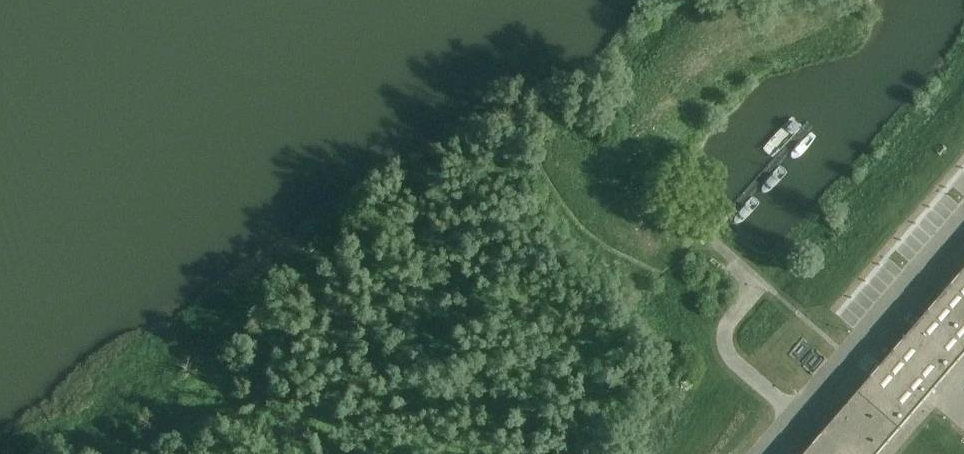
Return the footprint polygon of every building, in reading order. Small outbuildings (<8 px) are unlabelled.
[(963,355),(963,270),(805,453),(879,453),(963,355)]
